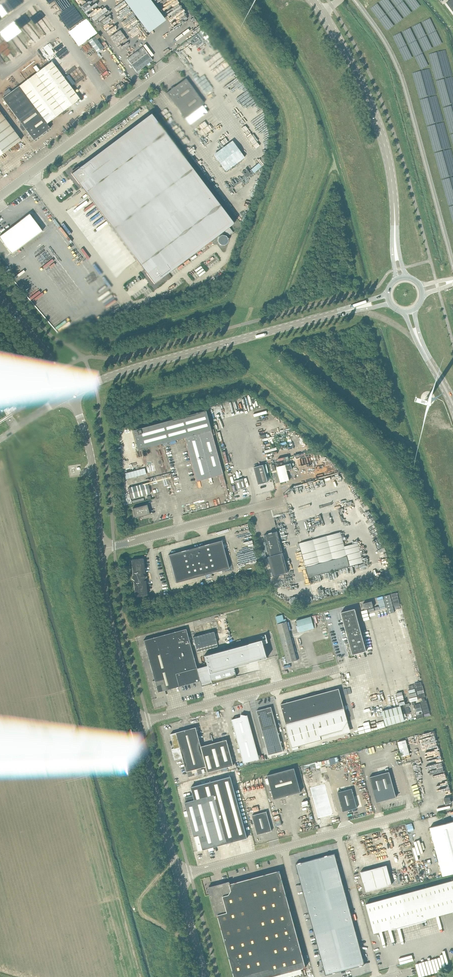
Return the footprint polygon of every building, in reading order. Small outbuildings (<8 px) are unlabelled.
[(156,0),(130,0),(153,32),(170,20),(156,0)] [(69,27),(85,17),(77,4),(61,14),(69,27)] [(83,41),(96,32),(87,19),(73,30),(76,35),(78,34),(83,41)] [(95,37),(88,41),(97,53),(103,49),(95,37)] [(136,72),(153,60),(148,54),(143,47),(127,59),(133,68),(136,72)] [(34,140),(50,128),(47,123),(48,123),(50,121),(79,99),(78,97),(52,61),(2,98),(34,140)] [(185,118),(204,103),(186,79),(166,93),(185,118)] [(86,97),(83,92),(78,96),(81,101),(86,97)] [(21,140),(0,112),(0,156),(21,140)] [(151,114),(71,174),(154,284),(224,231),(229,236),(234,233),(230,227),(234,224),(151,114)] [(257,170),(265,165),(263,161),(254,166),(257,170)] [(0,236),(0,238),(12,254),(42,231),(29,214),(0,236)] [(206,410),(133,430),(138,450),(162,443),(163,446),(168,444),(167,442),(184,437),(196,481),(211,477),(223,474),(211,430),(207,415),(206,410)] [(258,485),(268,482),(267,477),(263,465),(254,467),(258,485)] [(281,483),(289,480),(287,470),(285,465),(277,467),(281,483)] [(124,473),(126,479),(146,474),(145,468),(124,473)] [(229,472),(224,473),(225,485),(228,485),(230,495),(232,494),(229,472)] [(237,490),(245,488),(244,483),(242,478),(235,481),(236,486),(237,490)] [(147,482),(128,487),(131,498),(150,493),(147,482)] [(135,518),(149,514),(147,504),(132,508),(135,518)] [(278,536),(277,532),(272,533),(272,532),(269,533),(269,534),(264,535),(269,555),(270,555),(270,556),(268,556),(273,576),(288,572),(278,536)] [(300,543),(306,567),(347,556),(345,547),(341,532),(300,543)] [(176,583),(229,568),(221,540),(168,555),(176,583)] [(347,556),(306,567),(309,577),(363,562),(358,543),(345,547),(347,556)] [(143,559),(143,558),(132,559),(131,560),(131,561),(133,574),(132,574),(132,575),(134,575),(134,576),(132,578),(134,581),(134,582),(133,582),(134,582),(135,596),(136,597),(146,596),(147,595),(147,594),(146,581),(146,580),(143,581),(143,580),(146,577),(143,575),(143,574),(145,573),(143,559),(144,559),(143,559)] [(341,612),(352,655),(366,651),(355,609),(341,612)] [(317,627),(313,616),(311,617),(311,616),(296,620),(300,632),(317,627)] [(287,663),(297,660),(287,622),(277,624),(287,663)] [(179,687),(179,686),(200,681),(196,668),(186,629),(143,640),(154,681),(152,681),(157,698),(163,696),(163,695),(164,693),(165,693),(165,690),(179,687)] [(214,631),(193,637),(196,649),(197,652),(218,646),(217,643),(214,631)] [(262,640),(204,656),(207,665),(210,678),(211,683),(236,677),(233,667),(267,658),(262,640)] [(406,656),(399,658),(401,666),(408,664),(406,656)] [(371,684),(369,675),(356,678),(358,687),(371,684)] [(292,748),(321,740),(320,736),(342,730),(348,721),(344,708),(339,688),(287,702),(287,704),(285,704),(281,704),(282,709),(286,724),(292,748)] [(279,703),(284,702),(282,698),(278,699),(277,697),(273,699),(276,708),(280,706),(279,703)] [(401,706),(382,711),(386,726),(405,721),(401,706)] [(259,710),(257,711),(257,712),(258,715),(262,730),(263,736),(266,747),(268,755),(283,751),(281,744),(278,732),(276,726),(272,712),(271,707),(259,710)] [(232,719),(233,724),(243,763),(259,759),(249,720),(247,715),(246,715),(241,714),(241,717),(232,719)] [(201,746),(197,732),(196,727),(170,734),(174,748),(172,749),(175,760),(183,758),(188,777),(193,776),(193,773),(197,772),(198,775),(200,774),(199,768),(206,766),(201,746)] [(201,746),(206,766),(207,766),(208,772),(234,765),(227,739),(201,746)] [(402,757),(410,754),(406,740),(398,742),(402,757)] [(274,799),(301,792),(294,768),(267,775),(274,799)] [(376,802),(396,797),(389,772),(369,777),(376,802)] [(185,802),(198,851),(247,838),(231,776),(191,787),(193,795),(185,797),(186,802),(185,802)] [(333,814),(325,784),(310,788),(318,818),(333,814)] [(343,812),(357,808),(352,788),(337,792),(343,812)] [(257,835),(272,831),(266,811),(252,815),(257,835)] [(452,873),(452,821),(430,827),(443,876),(452,873)] [(326,975),(365,964),(335,853),(296,864),(326,975)] [(391,885),(387,865),(368,870),(361,871),(363,882),(364,882),(366,891),(391,885)] [(281,875),(280,870),(230,884),(229,882),(208,887),(216,915),(218,915),(235,976),(269,976),(277,975),(277,976),(288,976),(286,972),(306,967),(281,875)] [(452,911),(452,880),(366,904),(374,933),(452,911)]
